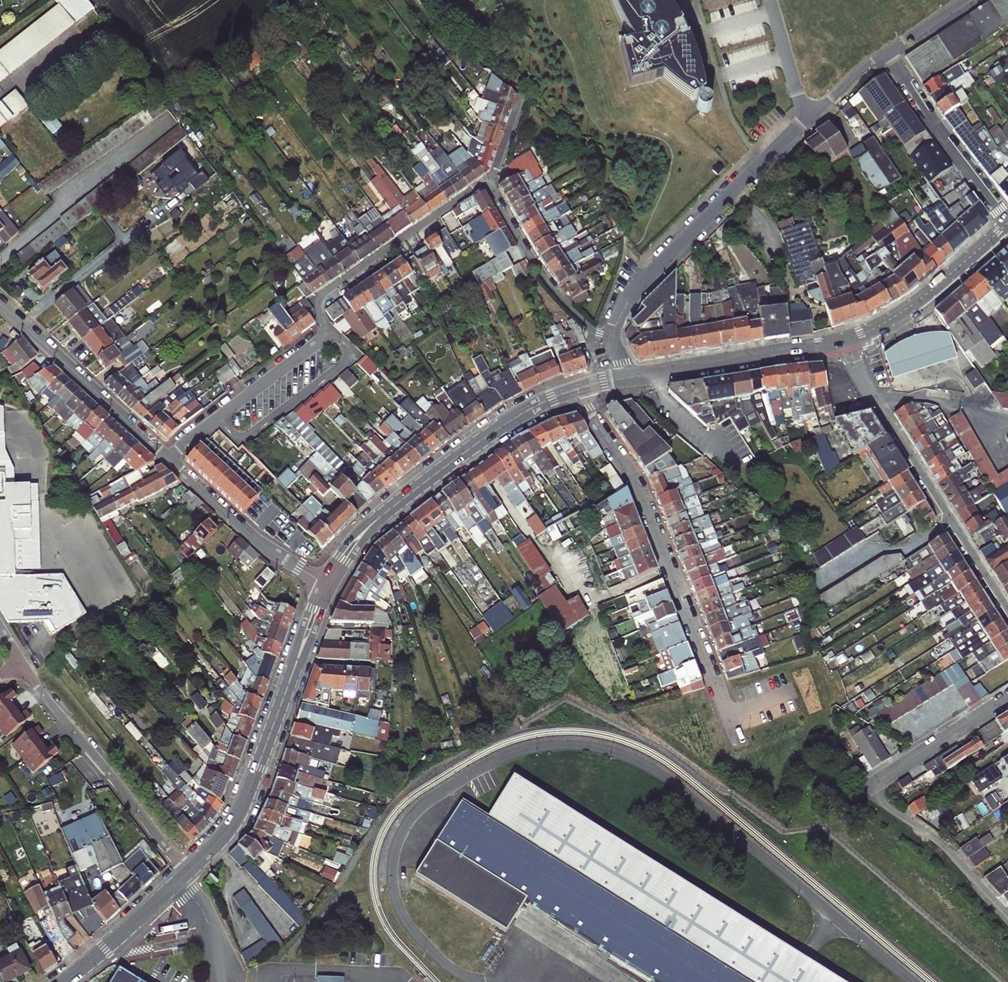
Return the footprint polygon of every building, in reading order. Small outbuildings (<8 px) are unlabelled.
[(93,10),(86,0),(54,0),(58,6),(0,53),(0,84),(93,10)] [(612,1),(621,23),(633,44),(620,48),(630,86),(662,78),(677,91),(692,101),(704,94),(702,82),(698,67),(694,55),(690,44),(684,33),(678,21),(671,11),(663,0),(611,0),(612,1)] [(989,2),(1006,27),(1007,26),(1007,0),(993,0),(989,2)] [(1006,27),(989,2),(968,16),(984,41),(1006,27)] [(984,41),(968,16),(936,37),(952,62),(984,41)] [(952,62),(936,37),(905,58),(921,83),(952,62)] [(922,88),(929,98),(955,81),(951,76),(970,64),(966,60),(922,88)] [(967,72),(955,81),(929,98),(936,109),(961,91),(974,83),(967,72)] [(427,80),(423,74),(416,79),(422,87),(429,82),(427,80)] [(968,242),(948,211),(930,184),(952,167),(883,74),(857,93),(882,128),(887,124),(921,176),(916,180),(925,192),(923,194),(932,207),(924,213),(953,255),(968,242)] [(434,75),(427,80),(429,82),(437,93),(444,88),(434,75)] [(474,92),(468,84),(462,89),(468,97),(474,92)] [(482,101),(489,103),(511,110),(516,95),(504,85),(500,94),(486,89),(482,101)] [(968,102),(961,91),(936,109),(942,117),(958,108),(968,102)] [(28,106),(16,92),(0,105),(0,128),(28,106)] [(698,102),(696,104),(696,107),(697,109),(699,111),(701,113),(703,113),(706,113),(708,112),(710,110),(711,108),(711,105),(710,103),(709,101),(707,99),(704,99),(702,99),(699,100),(698,102)] [(159,100),(43,182),(37,186),(41,190),(45,196),(168,110),(159,100)] [(478,119),(482,123),(504,130),(511,110),(489,103),(485,113),(481,111),(478,119)] [(849,103),(842,109),(850,118),(857,112),(849,103)] [(958,108),(942,117),(1007,202),(1007,178),(1002,173),(971,129),(958,108)] [(478,119),(470,109),(467,112),(474,122),(478,119)] [(46,121),(53,133),(63,127),(56,115),(46,121)] [(992,132),(1007,145),(1007,123),(1007,122),(1000,131),(993,121),(988,124),(992,132)] [(504,130),(482,123),(476,141),(483,146),(497,151),(504,130)] [(988,136),(980,123),(971,129),(1002,173),(1007,178),(1007,160),(988,136)] [(816,135),(835,161),(847,151),(828,124),(814,133),(816,135)] [(22,269),(33,260),(38,256),(187,136),(180,125),(115,176),(114,175),(13,258),(22,269)] [(429,136),(421,125),(414,130),(422,142),(429,136)] [(401,139),(393,128),(390,131),(397,141),(401,139)] [(992,132),(988,136),(1007,160),(1007,145),(992,132)] [(835,161),(816,135),(803,145),(822,170),(835,161)] [(878,192),(902,177),(874,135),(863,143),(868,151),(856,159),(878,192)] [(476,141),(472,138),(467,153),(470,156),(473,160),(476,163),(485,175),(490,172),(497,151),(483,146),(476,141)] [(450,161),(433,141),(430,144),(436,151),(434,153),(440,161),(443,159),(446,163),(450,161)] [(413,154),(420,163),(428,172),(447,202),(457,195),(448,182),(446,179),(443,175),(421,143),(410,151),(413,154)] [(849,150),(854,159),(866,152),(861,144),(849,150)] [(410,151),(408,148),(400,153),(405,159),(413,154),(410,151)] [(457,171),(460,175),(468,187),(485,175),(476,163),(473,160),(470,156),(467,153),(463,149),(449,160),(450,161),(457,171)] [(499,188),(505,199),(541,178),(542,177),(528,153),(506,166),(505,168),(512,180),(499,188)] [(8,173),(19,164),(14,157),(3,167),(8,173)] [(414,191),(416,194),(430,213),(447,202),(428,172),(420,163),(413,170),(423,183),(414,191)] [(377,177),(399,206),(402,211),(412,225),(430,213),(416,194),(410,198),(408,196),(401,201),(376,167),(372,170),(377,177)] [(457,171),(446,179),(448,182),(460,175),(457,171)] [(177,183),(173,178),(171,175),(165,179),(172,187),(177,183)] [(460,175),(448,182),(457,195),(468,187),(460,175)] [(399,206),(377,177),(372,181),(382,196),(380,197),(391,212),(399,206)] [(541,178),(505,199),(510,209),(541,191),(545,188),(541,178)] [(948,211),(968,242),(986,226),(987,216),(962,183),(952,192),(958,202),(948,211)] [(36,184),(32,187),(37,193),(41,190),(37,186),(36,184)] [(472,196),(452,211),(456,218),(478,206),(483,216),(495,209),(483,190),(472,196)] [(516,218),(548,200),(545,195),(543,196),(541,191),(510,209),(516,218)] [(558,194),(548,200),(516,218),(522,229),(553,211),(555,209),(553,205),(561,200),(558,194)] [(553,205),(555,209),(560,206),(564,204),(561,200),(553,205)] [(359,236),(347,244),(360,261),(377,249),(357,221),(344,203),(338,207),(359,236)] [(302,217),(294,206),(288,211),(296,221),(302,217)] [(899,241),(927,277),(935,271),(921,251),(892,208),(878,218),(879,223),(867,230),(880,251),(899,241)] [(495,209),(483,216),(470,224),(475,233),(471,236),(476,245),(485,239),(506,227),(495,209)] [(953,255),(924,213),(920,209),(915,214),(917,218),(913,222),(919,232),(945,262),(953,255)] [(553,211),(522,229),(527,238),(566,216),(563,210),(555,214),(553,211)] [(397,218),(386,225),(395,237),(412,225),(402,211),(395,216),(397,218)] [(6,246),(18,234),(1,212),(0,212),(0,238),(6,246)] [(366,215),(357,221),(377,249),(395,237),(386,225),(380,217),(372,222),(366,215)] [(566,216),(527,238),(533,248),(565,229),(561,223),(568,220),(566,216)] [(843,325),(820,254),(808,221),(795,225),(791,218),(777,223),(797,287),(804,286),(806,294),(811,299),(822,303),(831,329),(843,325)] [(565,229),(533,248),(539,259),(571,240),(576,237),(570,226),(565,229)] [(517,246),(506,227),(485,239),(497,258),(505,253),(517,246)] [(945,262),(919,232),(915,235),(924,248),(921,251),(935,271),(945,262)] [(360,261),(347,244),(339,233),(323,244),(326,248),(344,272),(360,261)] [(452,264),(442,247),(435,236),(424,243),(426,246),(441,271),(444,276),(449,273),(446,268),(452,264)] [(571,240),(539,259),(545,268),(579,249),(582,247),(588,243),(587,239),(578,244),(577,242),(573,244),(571,240)] [(721,240),(712,244),(715,253),(724,249),(721,240)] [(899,241),(880,251),(918,285),(927,277),(899,241)] [(441,271),(426,246),(421,248),(423,252),(415,258),(427,277),(427,279),(441,271)] [(326,248),(308,260),(326,284),(344,272),(326,248)] [(579,249),(545,268),(552,277),(579,263),(594,255),(591,249),(585,253),(582,254),(579,249)] [(37,269),(29,276),(30,277),(30,280),(33,284),(35,284),(42,293),(53,285),(55,287),(62,282),(60,279),(68,272),(61,264),(65,261),(57,250),(35,267),(37,269)] [(918,285),(880,251),(875,254),(907,294),(918,285)] [(497,258),(472,273),(480,285),(491,279),(511,268),(513,267),(505,253),(497,258)] [(850,297),(834,261),(832,256),(826,259),(822,253),(820,254),(843,325),(857,321),(850,297)] [(907,294),(875,254),(864,261),(890,304),(907,294)] [(305,256),(292,267),(303,281),(304,283),(312,294),(326,284),(308,260),(305,256)] [(96,257),(81,268),(88,277),(102,265),(96,257)] [(390,266),(410,295),(421,287),(418,283),(427,277),(415,258),(405,264),(401,258),(390,266)] [(850,297),(857,321),(868,318),(880,311),(855,267),(850,271),(843,259),(834,261),(850,297)] [(1002,307),(1007,314),(1007,279),(994,259),(976,274),(1002,307)] [(526,260),(519,264),(523,271),(530,267),(526,260)] [(855,267),(880,311),(890,304),(864,261),(855,267)] [(581,275),(565,284),(573,299),(576,305),(589,298),(586,291),(588,290),(584,281),(602,272),(597,262),(583,270),(579,272),(581,275)] [(579,263),(552,277),(559,287),(565,284),(581,275),(579,272),(583,270),(579,263)] [(513,267),(511,268),(517,280),(526,275),(523,271),(519,264),(513,267)] [(381,272),(393,289),(397,296),(409,313),(415,309),(407,297),(410,295),(390,266),(381,272)] [(217,272),(205,281),(210,287),(222,278),(217,272)] [(372,278),(384,295),(393,289),(381,272),(372,278)] [(712,284),(724,281),(723,273),(710,275),(712,284)] [(962,287),(988,319),(1002,307),(976,274),(962,287)] [(393,309),(384,295),(372,278),(362,285),(385,318),(388,324),(393,320),(388,312),(393,309)] [(480,285),(485,294),(495,288),(491,279),(480,285)] [(713,293),(727,289),(724,281),(712,284),(713,293)] [(312,294),(304,283),(298,288),(306,298),(312,294)] [(757,299),(756,289),(756,283),(741,286),(745,294),(749,294),(750,301),(757,299)] [(79,285),(73,290),(87,309),(94,303),(79,285)] [(385,318),(362,285),(352,292),(375,325),(385,318)] [(480,285),(475,287),(480,297),(485,294),(480,285)] [(745,294),(741,286),(732,289),(737,301),(740,300),(742,303),(741,304),(743,308),(746,319),(747,318),(747,324),(759,322),(758,311),(757,299),(750,301),(749,294),(745,294)] [(758,311),(786,308),(785,297),(779,287),(768,289),(769,298),(765,298),(764,286),(756,289),(757,299),(758,311)] [(988,319),(962,287),(949,297),(988,346),(1002,336),(988,319)] [(733,321),(728,289),(727,289),(713,293),(711,293),(713,306),(716,325),(731,322),(733,321)] [(737,301),(732,289),(728,289),(733,321),(746,319),(743,308),(741,304),(742,303),(740,300),(737,301)] [(55,305),(69,323),(85,310),(87,309),(73,290),(55,305)] [(663,298),(671,297),(670,290),(663,290),(663,298)] [(133,291),(102,315),(108,322),(111,319),(139,298),(133,291)] [(375,325),(352,292),(343,298),(351,310),(345,314),(349,319),(347,320),(357,335),(365,329),(366,331),(369,331),(372,332),(377,328),(375,325)] [(700,309),(701,294),(689,295),(689,322),(689,330),(691,329),(704,327),(703,316),(702,315),(700,309)] [(716,325),(713,306),(708,308),(708,301),(706,294),(701,294),(700,309),(702,315),(703,316),(704,327),(716,325)] [(675,296),(675,297),(675,310),(675,331),(675,332),(684,331),(684,295),(675,296)] [(409,313),(397,296),(390,300),(404,319),(411,315),(409,313)] [(661,298),(663,312),(675,310),(675,297),(671,297),(663,298),(661,298)] [(988,346),(949,297),(933,311),(970,364),(975,361),(984,373),(996,364),(994,360),(996,358),(988,346)] [(343,298),(337,302),(345,314),(351,310),(343,298)] [(305,299),(286,313),(301,334),(315,323),(314,312),(305,299)] [(345,314),(337,302),(331,306),(339,318),(345,314)] [(87,309),(85,310),(100,328),(108,322),(102,315),(94,303),(87,309)] [(286,313),(279,305),(258,320),(263,326),(266,324),(274,335),(273,336),(283,347),(301,334),(286,313)] [(331,306),(325,310),(333,322),(339,318),(331,306)] [(762,341),(789,338),(786,313),(786,308),(758,311),(759,322),(762,341)] [(85,310),(69,323),(83,341),(100,328),(85,310)] [(665,330),(675,331),(675,310),(663,312),(664,325),(665,330)] [(808,310),(786,313),(789,338),(812,335),(808,310)] [(646,316),(647,324),(656,322),(655,315),(646,316)] [(241,328),(249,339),(264,328),(263,326),(258,320),(256,317),(241,328)] [(377,328),(378,330),(388,324),(385,318),(375,325),(377,328)] [(735,346),(750,343),(747,324),(747,318),(746,319),(733,321),(731,322),(735,346)] [(126,338),(111,319),(108,322),(100,328),(83,341),(98,359),(126,338)] [(663,330),(665,330),(664,325),(659,326),(659,322),(656,322),(647,324),(636,330),(631,324),(624,334),(629,347),(640,337),(662,333),(662,331),(663,330)] [(720,348),(735,346),(731,322),(716,325),(720,348)] [(750,343),(762,341),(759,322),(747,324),(750,343)] [(560,323),(555,326),(564,343),(576,375),(581,372),(587,370),(578,345),(585,342),(580,328),(565,333),(560,323)] [(720,348),(716,325),(704,327),(708,350),(720,348)] [(564,343),(555,326),(550,327),(555,337),(545,341),(549,349),(554,347),(565,379),(570,377),(576,375),(564,343)] [(708,350),(704,327),(691,329),(694,352),(708,350)] [(360,340),(372,332),(369,331),(366,331),(365,329),(357,335),(360,340)] [(486,348),(497,343),(490,329),(480,334),(486,348)] [(694,352),(691,329),(689,330),(684,331),(675,332),(679,355),(694,352)] [(640,337),(651,357),(669,357),(665,330),(663,330),(662,331),(662,333),(640,337)] [(669,357),(679,355),(675,332),(675,331),(665,330),(669,357)] [(12,332),(9,334),(16,341),(19,338),(12,332)] [(133,333),(126,338),(98,359),(105,369),(116,361),(134,348),(129,342),(136,337),(133,333)] [(640,337),(629,347),(636,359),(639,361),(651,357),(640,337)] [(22,338),(7,349),(19,363),(12,365),(8,367),(11,373),(22,368),(37,356),(22,338)] [(497,343),(486,348),(489,353),(499,349),(497,343)] [(116,361),(123,370),(130,364),(132,363),(138,358),(141,357),(134,348),(116,361)] [(7,349),(2,352),(12,365),(19,363),(7,349)] [(550,351),(530,359),(540,384),(550,380),(560,375),(550,351)] [(540,384),(530,359),(527,353),(518,358),(519,361),(508,366),(509,370),(521,393),(530,389),(540,384)] [(379,369),(367,357),(358,365),(371,378),(379,369)] [(141,362),(138,358),(132,363),(135,367),(141,362)] [(63,374),(54,365),(43,371),(33,362),(21,371),(43,392),(63,374)] [(123,370),(104,384),(118,397),(142,379),(130,364),(123,370)] [(821,364),(806,366),(808,389),(809,392),(810,392),(813,391),(826,388),(821,364)] [(227,365),(214,374),(220,383),(226,378),(234,373),(227,365)] [(808,389),(806,366),(797,367),(799,390),(808,389)] [(158,367),(150,373),(154,378),(162,372),(158,367)] [(799,390),(797,367),(785,368),(787,391),(799,390)] [(161,388),(132,409),(143,420),(155,408),(153,406),(193,375),(187,368),(161,388)] [(787,391),(785,368),(774,370),(776,391),(776,393),(777,393),(787,391)] [(521,393),(509,370),(500,374),(503,379),(487,387),(487,388),(495,389),(503,402),(512,398),(521,393)] [(776,391),(774,370),(759,372),(761,391),(765,390),(765,393),(766,393),(776,391)] [(339,379),(349,388),(357,380),(348,371),(339,379)] [(983,384),(974,371),(964,378),(973,391),(983,384)] [(483,381),(487,387),(503,379),(500,374),(499,372),(483,381)] [(761,391),(759,372),(747,374),(751,395),(761,391)] [(234,373),(226,378),(220,383),(222,385),(235,375),(234,373)] [(495,389),(487,388),(481,391),(474,380),(470,373),(463,376),(465,381),(475,399),(486,414),(494,408),(503,402),(495,389)] [(43,392),(39,395),(37,397),(46,406),(47,404),(71,381),(63,374),(43,392)] [(751,395),(747,374),(728,378),(732,399),(734,399),(749,397),(751,396),(751,395)] [(481,376),(474,380),(481,391),(487,388),(487,387),(483,381),(481,376)] [(728,378),(701,382),(708,403),(709,403),(721,401),(732,399),(728,378)] [(142,379),(118,397),(132,409),(161,388),(155,380),(148,386),(142,379)] [(47,404),(57,413),(79,389),(71,381),(47,404)] [(476,421),(486,414),(475,399),(465,381),(446,394),(460,413),(469,426),(476,421)] [(698,406),(708,403),(701,382),(691,384),(698,406)] [(687,410),(698,406),(691,384),(670,388),(668,393),(687,410)] [(330,385),(323,392),(333,402),(334,404),(341,397),(330,385)] [(180,388),(155,408),(143,420),(150,426),(154,422),(175,401),(190,391),(186,386),(181,390),(180,388)] [(831,406),(826,388),(813,391),(817,410),(822,408),(829,406),(831,406)] [(66,422),(67,421),(89,398),(79,389),(57,413),(66,422)] [(808,389),(799,390),(803,421),(804,421),(808,432),(812,431),(819,428),(815,416),(812,403),(810,392),(809,392),(808,389)] [(324,410),(325,411),(333,402),(323,392),(322,390),(313,399),(324,410)] [(765,393),(765,390),(761,391),(751,395),(751,396),(749,397),(750,405),(760,423),(770,441),(777,438),(771,427),(774,425),(773,421),(771,416),(768,405),(766,393),(765,393)] [(787,391),(791,418),(792,423),(803,421),(799,390),(787,391)] [(150,426),(158,434),(175,418),(172,415),(181,405),(188,400),(194,397),(190,391),(175,401),(154,422),(150,426)] [(776,393),(776,391),(766,393),(768,405),(771,416),(773,421),(783,419),(782,413),(777,393),(776,393)] [(787,391),(777,393),(783,419),(791,418),(787,391)] [(997,407),(1007,408),(1007,393),(999,392),(997,407)] [(750,405),(749,397),(734,399),(736,411),(739,410),(749,429),(760,423),(750,405)] [(89,398),(67,421),(77,430),(99,407),(89,398)] [(312,398),(304,406),(314,417),(315,418),(324,410),(313,399),(312,398)] [(430,419),(409,399),(401,407),(415,422),(440,447),(445,443),(450,439),(430,419)] [(175,418),(158,434),(166,442),(180,427),(204,409),(196,400),(191,404),(185,408),(175,418)] [(172,415),(175,418),(185,408),(191,404),(188,400),(181,405),(172,415)] [(631,400),(608,405),(605,413),(638,462),(664,445),(663,444),(656,437),(649,429),(653,424),(631,400)] [(723,410),(721,401),(709,403),(714,423),(716,426),(747,465),(756,461),(729,418),(727,419),(723,410)] [(847,406),(850,414),(850,418),(869,414),(863,402),(847,406)] [(708,403),(698,406),(687,410),(705,427),(714,423),(709,403),(708,403)] [(900,425),(930,408),(934,406),(928,404),(910,404),(893,414),(900,425)] [(302,405),(294,413),(306,425),(314,417),(304,406),(302,405)] [(99,407),(77,430),(76,431),(86,440),(98,428),(109,416),(99,407)] [(930,408),(900,425),(906,435),(931,419),(941,413),(938,409),(933,412),(930,408)] [(430,419),(450,439),(459,433),(469,426),(460,413),(448,422),(440,411),(430,419)] [(45,423),(49,420),(41,412),(38,416),(45,423)] [(344,465),(306,425),(294,413),(293,412),(284,419),(302,437),(317,453),(295,475),(288,469),(276,480),(293,497),(309,482),(318,474),(331,487),(330,488),(331,489),(346,503),(357,514),(375,497),(344,465)] [(991,494),(1004,515),(1007,512),(1007,469),(997,475),(960,412),(948,419),(984,482),(991,494)] [(576,414),(564,417),(586,450),(588,453),(598,446),(576,414)] [(833,423),(832,423),(833,424),(836,428),(853,456),(866,449),(883,437),(869,414),(850,418),(833,423)] [(850,414),(832,419),(833,423),(850,418),(850,414)] [(407,430),(397,420),(392,415),(383,423),(422,461),(431,454),(407,430)] [(90,454),(96,449),(109,437),(119,426),(109,416),(98,428),(86,440),(93,447),(88,452),(90,454)] [(586,450),(564,417),(553,420),(583,466),(587,462),(581,453),(586,450)] [(302,437),(284,419),(276,426),(295,444),(302,437)] [(931,419),(906,435),(913,445),(938,429),(931,419)] [(583,466),(553,420),(539,427),(563,463),(564,465),(570,461),(579,474),(585,469),(583,466)] [(440,447),(415,422),(407,430),(431,454),(434,451),(440,447)] [(422,461),(383,423),(379,428),(388,438),(385,441),(390,447),(412,469),(422,461)] [(821,434),(823,434),(836,428),(833,424),(820,429),(821,434)] [(938,429),(913,445),(918,454),(953,434),(947,424),(938,429)] [(101,454),(105,458),(119,445),(129,434),(119,426),(109,437),(96,449),(90,454),(88,457),(93,462),(101,454)] [(559,466),(563,463),(539,427),(528,432),(554,469),(560,479),(565,476),(559,466)] [(820,429),(819,428),(812,431),(814,437),(821,434),(820,429)] [(66,439),(57,431),(53,435),(62,443),(66,439)] [(81,445),(86,440),(76,431),(71,436),(81,445)] [(19,484),(18,467),(6,448),(5,432),(0,432),(0,468),(8,468),(10,484),(19,484)] [(412,469),(390,447),(387,450),(371,432),(366,437),(369,441),(403,476),(412,469)] [(554,469),(528,432),(519,437),(545,475),(554,469)] [(119,445),(105,458),(114,467),(138,443),(129,434),(119,445)] [(658,434),(656,437),(663,444),(665,441),(658,434)] [(821,434),(814,437),(810,439),(824,475),(839,466),(834,452),(831,454),(823,434),(821,434)] [(953,434),(918,454),(925,465),(958,444),(953,434)] [(787,436),(778,438),(782,447),(788,444),(789,444),(787,436)] [(545,475),(519,437),(517,437),(510,443),(527,467),(538,483),(545,475)] [(906,473),(883,437),(866,449),(887,484),(906,473)] [(782,447),(778,438),(775,440),(774,444),(770,447),(772,452),(782,447)] [(88,452),(93,447),(86,440),(81,445),(88,452)] [(800,440),(795,442),(800,453),(804,452),(800,440)] [(403,476),(369,441),(366,444),(365,443),(360,448),(361,449),(364,452),(394,483),(403,476)] [(186,460),(196,469),(211,453),(206,449),(208,447),(203,442),(186,460)] [(789,444),(788,444),(795,455),(800,453),(795,442),(789,444)] [(138,443),(114,467),(118,471),(127,462),(137,471),(146,466),(154,462),(155,458),(138,443)] [(527,467),(510,443),(502,448),(528,486),(532,483),(523,470),(527,467)] [(958,444),(925,465),(931,474),(955,459),(964,454),(958,444)] [(242,445),(238,450),(243,455),(248,451),(242,445)] [(638,462),(649,477),(677,466),(669,454),(671,452),(664,445),(638,462)] [(348,453),(358,462),(384,490),(394,483),(364,452),(360,456),(357,453),(353,448),(348,453)] [(528,486),(502,448),(493,455),(523,498),(532,492),(528,486)] [(256,460),(253,457),(248,451),(243,455),(249,461),(252,464),(256,460)] [(196,469),(205,478),(222,460),(217,455),(215,457),(211,453),(196,469)] [(523,498),(493,455),(485,461),(476,468),(495,495),(503,489),(503,488),(506,486),(519,505),(516,507),(543,544),(551,539),(553,542),(585,524),(578,512),(546,530),(523,498)] [(955,459),(931,474),(937,485),(961,469),(955,459)] [(214,486),(229,470),(226,467),(227,465),(222,460),(205,478),(214,486)] [(252,464),(255,467),(261,473),(265,469),(259,462),(256,460),(252,464)] [(384,490),(358,462),(354,466),(348,460),(344,465),(375,497),(384,490)] [(944,496),(977,474),(971,464),(961,469),(937,485),(944,496)] [(165,488),(178,481),(161,465),(153,469),(154,470),(165,488)] [(165,488),(154,470),(152,471),(155,477),(151,479),(148,473),(149,473),(146,466),(137,471),(124,477),(130,489),(129,489),(136,500),(165,488)] [(677,466),(649,477),(657,499),(692,486),(689,478),(682,481),(677,466)] [(8,623),(44,622),(49,622),(56,633),(90,612),(67,573),(19,575),(19,569),(18,540),(35,539),(34,501),(42,501),(42,483),(19,484),(10,484),(8,468),(0,468),(0,609),(8,623)] [(502,506),(495,495),(476,468),(467,475),(493,512),(502,506)] [(261,473),(265,477),(271,483),(275,479),(265,469),(261,473)] [(224,495),(241,477),(236,472),(233,474),(229,470),(214,486),(224,495)] [(912,483),(906,473),(887,484),(894,494),(912,483)] [(318,474),(309,482),(306,485),(314,493),(318,491),(324,497),(331,489),(330,488),(331,487),(318,474)] [(977,474),(944,496),(950,505),(983,484),(977,474)] [(498,520),(493,512),(467,475),(459,481),(490,526),(498,520)] [(626,488),(617,475),(606,481),(615,495),(626,488)] [(120,509),(136,500),(129,489),(130,489),(124,477),(108,485),(112,492),(114,497),(120,509)] [(233,503),(248,487),(244,484),(246,481),(241,477),(224,495),(233,503)] [(490,526),(459,481),(450,487),(476,525),(483,535),(488,532),(486,529),(490,526)] [(991,494),(984,482),(983,484),(950,505),(956,516),(973,506),(991,494)] [(918,492),(912,483),(894,494),(899,504),(900,504),(918,492)] [(883,500),(894,494),(887,484),(877,490),(877,491),(870,495),(873,500),(880,496),(883,500)] [(108,485),(99,490),(103,497),(112,492),(108,485)] [(506,486),(503,488),(503,489),(516,507),(519,505),(506,486)] [(657,499),(661,509),(688,499),(697,496),(692,486),(657,499)] [(243,512),(260,494),(255,489),(252,491),(248,487),(233,503),(243,512)] [(476,525),(450,487),(442,494),(465,527),(467,531),(476,525)] [(606,502),(595,509),(602,520),(611,514),(620,510),(620,508),(632,503),(626,488),(615,495),(606,502)] [(924,502),(918,492),(900,504),(906,513),(914,508),(924,502)] [(184,506),(192,498),(187,493),(178,503),(182,507),(184,506)] [(465,527),(442,494),(431,501),(445,519),(448,524),(459,540),(464,537),(460,530),(465,527)] [(899,504),(894,494),(883,500),(875,505),(881,515),(899,504)] [(107,515),(120,509),(114,497),(101,503),(98,495),(88,500),(116,547),(123,543),(107,515)] [(192,498),(184,506),(188,510),(199,500),(194,495),(192,498)] [(590,503),(595,509),(606,502),(602,495),(590,503)] [(312,496),(302,506),(306,510),(308,513),(333,538),(357,514),(346,503),(338,511),(335,508),(333,511),(335,514),(333,516),(326,509),(324,511),(322,509),(323,507),(312,496)] [(661,509),(665,520),(693,509),(700,507),(699,502),(690,505),(688,499),(661,509)] [(199,500),(188,510),(193,514),(194,513),(204,504),(199,500)] [(18,540),(19,569),(45,568),(42,501),(34,501),(35,539),(18,540)] [(421,530),(425,535),(445,519),(431,501),(410,517),(410,518),(421,530)] [(936,520),(924,502),(914,508),(917,515),(921,513),(928,525),(936,520)] [(604,531),(606,529),(637,517),(632,503),(620,508),(620,510),(611,514),(602,520),(599,524),(604,531)] [(204,504),(194,513),(205,523),(208,520),(214,514),(204,504)] [(885,527),(906,513),(900,504),(899,504),(881,515),(878,516),(885,527)] [(973,506),(956,516),(963,526),(991,509),(990,506),(977,514),(973,506)] [(693,509),(697,520),(704,517),(700,507),(693,509)] [(665,520),(669,530),(697,520),(693,509),(665,520)] [(991,509),(963,526),(969,536),(988,525),(986,522),(983,523),(980,519),(993,511),(991,509)] [(333,538),(308,513),(297,523),(322,548),(333,538)] [(552,520),(554,524),(563,519),(561,515),(552,520)] [(697,520),(669,530),(674,542),(713,527),(721,524),(719,518),(710,521),(708,515),(704,517),(697,520)] [(992,524),(1003,544),(1007,541),(1007,518),(1006,515),(992,524)] [(606,529),(610,539),(641,527),(637,517),(606,529)] [(436,550),(428,539),(427,538),(425,535),(421,530),(410,518),(403,523),(426,555),(427,556),(436,550)] [(428,539),(434,535),(448,524),(445,519),(425,535),(427,538),(428,539)] [(208,520),(205,523),(178,548),(187,558),(217,529),(208,520)] [(403,523),(394,530),(408,548),(423,569),(428,576),(434,572),(423,557),(426,555),(403,523)] [(813,553),(821,566),(867,539),(859,525),(813,553)] [(610,539),(614,549),(645,537),(641,527),(610,539)] [(713,527),(674,542),(678,554),(709,542),(723,537),(720,530),(715,532),(713,527)] [(610,539),(606,529),(604,531),(600,533),(604,541),(610,539)] [(408,548),(394,530),(384,538),(397,553),(408,574),(410,577),(423,569),(408,548)] [(444,548),(434,535),(428,539),(436,550),(438,552),(444,548)] [(915,567),(951,544),(945,535),(904,560),(899,554),(880,556),(819,595),(818,598),(823,612),(901,563),(903,561),(907,566),(904,568),(907,573),(915,567)] [(614,549),(618,559),(649,547),(645,537),(614,549)] [(397,553),(384,538),(375,545),(387,560),(390,567),(391,570),(395,574),(394,576),(395,578),(397,582),(408,574),(397,553)] [(236,540),(226,551),(230,555),(232,557),(243,546),(236,540)] [(566,603),(526,541),(516,547),(546,592),(537,598),(561,633),(588,615),(577,596),(566,603)] [(709,542),(678,554),(682,564),(722,549),(719,543),(711,546),(709,542)] [(925,574),(957,553),(951,544),(915,567),(917,570),(912,574),(915,579),(925,574)] [(375,545),(362,564),(377,575),(385,579),(388,575),(393,578),(394,576),(395,574),(391,570),(390,567),(387,560),(375,545)] [(1007,560),(1007,549),(1006,546),(993,553),(988,545),(979,552),(992,572),(1007,560)] [(243,546),(232,557),(236,561),(245,569),(256,558),(243,546)] [(604,577),(592,546),(586,548),(607,602),(613,599),(606,582),(604,577)] [(613,562),(617,572),(653,557),(649,547),(618,559),(613,562)] [(722,549),(682,564),(687,575),(717,563),(721,561),(726,560),(722,549)] [(728,552),(731,558),(737,555),(734,549),(728,552)] [(913,594),(962,563),(957,553),(925,574),(927,577),(914,585),(912,582),(906,586),(913,594)] [(653,557),(617,572),(604,577),(606,582),(619,576),(621,583),(658,569),(653,557)] [(1007,576),(1007,560),(992,572),(998,581),(1007,576)] [(687,575),(691,585),(725,572),(728,571),(725,564),(723,565),(719,567),(717,563),(687,575)] [(919,603),(968,572),(962,563),(913,594),(919,603)] [(377,575),(362,564),(357,573),(387,596),(393,595),(390,585),(390,582),(385,579),(377,575)] [(254,581),(262,589),(270,580),(268,578),(272,573),(267,568),(254,581)] [(691,585),(695,595),(735,580),(739,579),(736,571),(726,575),(725,572),(691,585)] [(968,572),(919,603),(927,613),(944,603),(975,583),(968,572)] [(357,573),(352,580),(379,599),(383,601),(387,596),(357,573)] [(998,581),(1004,592),(1007,589),(1007,576),(998,581)] [(629,606),(637,603),(666,591),(662,579),(624,594),(629,606)] [(379,599),(352,580),(340,602),(347,605),(352,607),(374,608),(375,604),(379,599)] [(735,580),(695,595),(699,606),(731,593),(742,589),(740,583),(737,585),(735,580)] [(949,612),(981,592),(975,583),(944,603),(949,612)] [(395,584),(390,585),(393,595),(396,605),(401,604),(395,584)] [(633,619),(641,616),(671,604),(666,591),(637,603),(640,611),(631,614),(633,619)] [(953,621),(987,601),(981,592),(949,612),(953,621)] [(699,606),(704,618),(737,605),(746,601),(745,596),(734,600),(731,593),(699,606)] [(268,602),(261,594),(256,606),(265,610),(266,610),(283,615),(283,619),(291,622),(295,611),(268,602)] [(512,596),(503,603),(513,618),(523,611),(512,596)] [(617,611),(613,599),(607,602),(603,603),(598,605),(602,617),(617,611)] [(948,639),(993,610),(987,601),(953,621),(944,627),(946,633),(941,637),(944,641),(948,639)] [(347,605),(340,602),(331,623),(371,624),(371,630),(389,630),(388,624),(392,623),(387,614),(374,608),(352,607),(347,605)] [(641,616),(646,627),(676,615),(671,604),(641,616)] [(737,605),(704,618),(708,629),(748,614),(746,608),(739,610),(737,605)] [(259,620),(262,621),(266,622),(271,625),(288,631),(291,622),(283,619),(283,615),(266,610),(265,610),(256,606),(251,611),(259,620)] [(258,633),(248,620),(239,609),(235,613),(254,637),(252,640),(262,653),(278,658),(282,647),(256,638),(258,633)] [(955,649),(999,621),(993,610),(948,639),(955,649)] [(708,629),(713,641),(746,627),(749,626),(747,621),(750,619),(748,614),(708,629)] [(653,634),(658,648),(660,653),(687,643),(676,615),(646,627),(648,633),(651,632),(653,634)] [(251,618),(248,620),(258,633),(256,638),(282,647),(288,631),(271,625),(266,622),(262,621),(260,628),(251,618)] [(971,655),(1007,632),(999,621),(955,649),(962,659),(971,655)] [(49,622),(44,622),(52,635),(56,633),(49,622)] [(746,627),(713,641),(717,653),(755,638),(752,631),(748,632),(746,627)] [(318,658),(358,661),(370,662),(375,661),(389,661),(389,630),(371,630),(371,646),(341,644),(341,630),(328,630),(318,658)] [(1007,644),(1007,634),(1007,632),(971,655),(978,664),(1007,644)] [(755,638),(717,653),(722,663),(762,648),(769,645),(766,638),(760,641),(758,637),(755,638)] [(269,683),(278,658),(262,653),(252,640),(251,639),(246,643),(252,651),(256,656),(254,658),(252,663),(248,658),(243,661),(247,666),(257,679),(269,683)] [(660,653),(667,672),(694,661),(687,643),(660,653)] [(978,664),(985,673),(1007,659),(1007,644),(978,664)] [(743,667),(753,663),(755,662),(754,658),(764,654),(762,648),(722,663),(728,680),(745,675),(743,669),(743,667)] [(389,661),(375,661),(375,694),(385,694),(385,689),(388,689),(389,661)] [(682,694),(704,687),(694,661),(667,672),(658,676),(662,687),(677,681),(682,694)] [(881,727),(957,685),(968,706),(989,694),(981,681),(973,686),(960,663),(872,712),(881,727)] [(257,679),(247,666),(240,685),(248,695),(262,700),(269,683),(257,679)] [(329,707),(331,691),(321,690),(322,666),(315,666),(303,701),(329,707)] [(331,691),(332,667),(322,666),(321,690),(331,691)] [(636,666),(624,671),(626,675),(638,670),(636,666)] [(343,692),(345,667),(332,667),(331,691),(343,692)] [(356,693),(357,668),(345,667),(343,692),(356,693)] [(248,695),(240,685),(227,668),(223,672),(226,677),(224,678),(226,681),(230,686),(228,687),(243,706),(258,712),(262,700),(248,695)] [(370,691),(370,669),(357,668),(356,693),(369,694),(370,691)] [(215,683),(233,706),(242,717),(254,721),(258,712),(243,706),(228,687),(220,678),(215,683)] [(14,709),(9,703),(17,697),(12,691),(0,699),(0,720),(14,709)] [(198,693),(190,699),(200,711),(207,706),(198,693)] [(230,716),(233,706),(225,700),(219,708),(230,716)] [(354,716),(341,713),(331,710),(302,703),(296,720),(322,727),(350,733),(354,716)] [(332,704),(331,710),(341,713),(342,706),(332,704)] [(230,716),(226,727),(232,737),(247,742),(254,721),(242,717),(233,706),(230,716)] [(342,706),(341,713),(354,716),(354,710),(342,706)] [(217,729),(224,724),(211,707),(207,710),(212,716),(209,718),(217,729)] [(0,720),(0,729),(7,737),(32,717),(27,711),(19,716),(14,709),(0,720)] [(976,739),(982,747),(998,737),(1007,730),(1007,712),(973,735),(976,739)] [(380,722),(354,716),(350,733),(354,734),(376,740),(380,722)] [(221,754),(217,749),(190,717),(181,724),(197,745),(192,750),(205,765),(208,768),(207,770),(229,778),(233,780),(240,761),(221,754)] [(296,720),(291,736),(335,748),(338,737),(352,740),(354,734),(350,733),(322,727),(296,720)] [(871,724),(852,736),(864,754),(856,759),(864,773),(891,756),(871,724)] [(13,745),(23,759),(42,745),(37,739),(44,733),(39,727),(13,745)] [(232,737),(226,727),(220,744),(219,743),(217,749),(221,754),(240,761),(247,742),(232,737)] [(998,737),(1003,745),(1007,742),(1007,730),(998,737)] [(335,748),(291,736),(286,750),(310,757),(332,764),(337,765),(341,749),(335,748)] [(930,781),(982,747),(976,739),(959,751),(941,762),(941,763),(940,764),(937,757),(922,767),(926,773),(925,774),(930,781)] [(42,745),(23,759),(34,773),(59,753),(54,746),(47,752),(42,745)] [(310,757),(286,750),(281,767),(324,779),(327,780),(328,775),(307,769),(310,757)] [(1007,775),(1007,755),(968,780),(979,794),(1007,775)] [(202,782),(207,770),(208,768),(205,765),(196,775),(202,782)] [(324,779),(281,767),(277,779),(321,791),(324,779)] [(229,778),(207,770),(202,782),(196,775),(192,779),(199,787),(220,800),(229,778)] [(414,877),(427,886),(505,935),(518,917),(527,904),(648,981),(835,981),(514,778),(489,818),(463,802),(421,866),(414,877)] [(199,787),(192,779),(186,785),(204,805),(217,814),(224,803),(220,800),(199,787)] [(321,791),(277,779),(273,791),(306,800),(311,802),(322,805),(326,793),(321,791)] [(204,810),(214,818),(217,814),(204,805),(186,785),(185,783),(182,786),(183,787),(204,810)] [(204,810),(183,787),(178,792),(209,825),(214,818),(204,810)] [(306,800),(273,791),(268,801),(303,811),(306,800)] [(209,825),(178,792),(169,799),(181,816),(199,834),(209,825)] [(334,795),(326,793),(322,805),(331,808),(334,795)] [(169,799),(161,805),(192,841),(199,834),(181,816),(169,799)] [(919,799),(912,803),(918,812),(925,808),(919,799)] [(63,801),(51,805),(54,812),(60,808),(61,811),(66,809),(63,801)] [(268,801),(263,811),(306,824),(307,824),(311,813),(308,812),(303,811),(268,801)] [(306,824),(263,811),(259,821),(303,834),(306,824)] [(123,865),(98,813),(61,830),(75,864),(79,873),(86,870),(79,853),(91,848),(97,865),(101,876),(112,870),(115,873),(113,875),(115,877),(119,873),(128,883),(124,887),(109,900),(120,911),(143,889),(126,870),(123,865)] [(303,834),(259,821),(254,830),(290,845),(299,846),(303,834)] [(290,845),(254,830),(247,838),(259,845),(284,845),(290,845)] [(991,857),(984,846),(995,840),(991,832),(979,839),(977,837),(962,846),(974,867),(991,857)] [(263,852),(259,845),(247,838),(239,846),(249,856),(267,875),(269,877),(274,873),(270,869),(270,866),(276,857),(263,852)] [(284,845),(259,845),(263,852),(276,857),(279,858),(284,845)] [(239,846),(229,855),(239,866),(249,856),(239,846)] [(79,853),(86,870),(97,865),(91,848),(79,853)] [(137,860),(126,870),(143,889),(159,873),(139,850),(133,855),(137,860)] [(348,858),(338,851),(333,859),(342,866),(348,858)] [(137,860),(133,855),(123,865),(126,870),(137,860)] [(269,877),(267,875),(266,876),(250,860),(243,867),(298,927),(308,917),(269,877)] [(91,903),(79,873),(75,864),(65,868),(69,877),(57,881),(59,885),(71,915),(92,906),(91,903)] [(986,875),(1000,896),(1007,890),(1007,874),(1002,865),(986,875)] [(324,866),(321,874),(335,880),(339,871),(324,866)] [(119,873),(115,877),(124,887),(128,883),(119,873)] [(59,885),(42,893),(61,936),(67,943),(74,936),(62,918),(71,915),(59,885)] [(39,887),(24,895),(35,916),(43,912),(47,920),(40,925),(54,952),(67,943),(61,936),(60,934),(42,893),(39,887)] [(271,951),(282,943),(243,890),(233,898),(271,951)] [(91,903),(92,906),(94,910),(107,924),(120,911),(109,900),(104,894),(91,903)] [(263,941),(241,954),(248,966),(270,952),(263,941)] [(33,944),(27,947),(44,975),(57,965),(44,947),(42,948),(39,943),(34,946),(33,944)] [(29,971),(16,945),(5,950),(8,956),(0,961),(0,981),(7,981),(29,971)] [(116,968),(107,981),(139,981),(116,968)]
